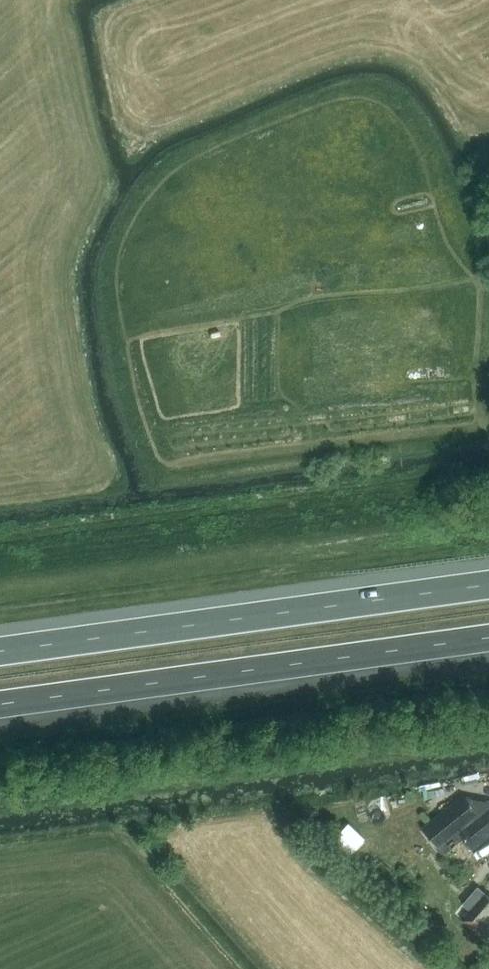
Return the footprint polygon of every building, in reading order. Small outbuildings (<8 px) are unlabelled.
[(420,826),(442,853),(462,837),(472,849),(488,834),(488,799),(461,793),(420,826)] [(372,856),(365,864),(372,871),(379,863),(372,856)] [(479,888),(477,887),(463,904),(471,911),(463,921),(488,943),(488,897),(479,888)] [(422,912),(413,902),(406,908),(415,918),(422,912)]
